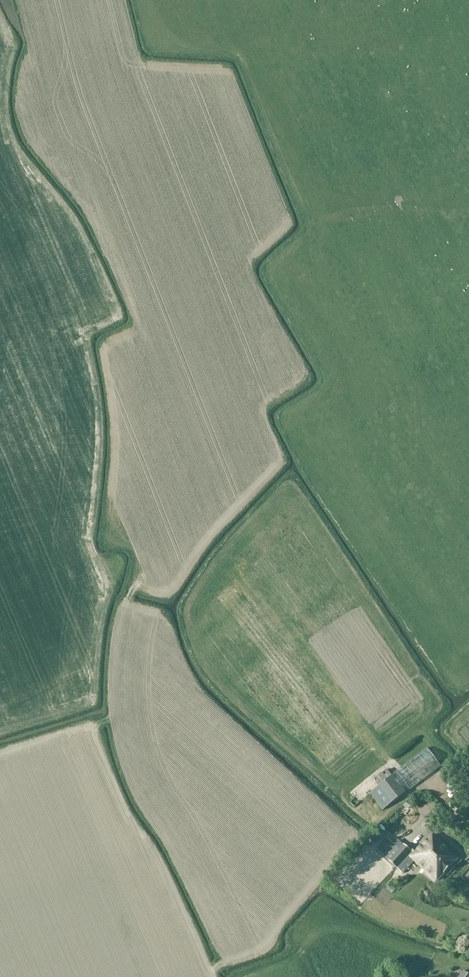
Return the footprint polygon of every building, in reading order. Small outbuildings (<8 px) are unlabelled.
[(441,767),(427,748),(391,775),(405,793),(441,767)] [(383,810),(405,793),(391,775),(387,770),(374,779),(380,786),(370,793),(383,810)] [(410,801),(405,806),(409,810),(414,806),(410,801)] [(378,830),(370,838),(375,843),(383,835),(378,830)] [(398,840),(394,845),(387,838),(377,849),(384,856),(402,873),(414,861),(437,882),(444,874),(458,858),(433,835),(427,841),(426,840),(417,850),(414,847),(411,852),(398,840)] [(370,838),(366,843),(371,847),(375,843),(370,838)]
